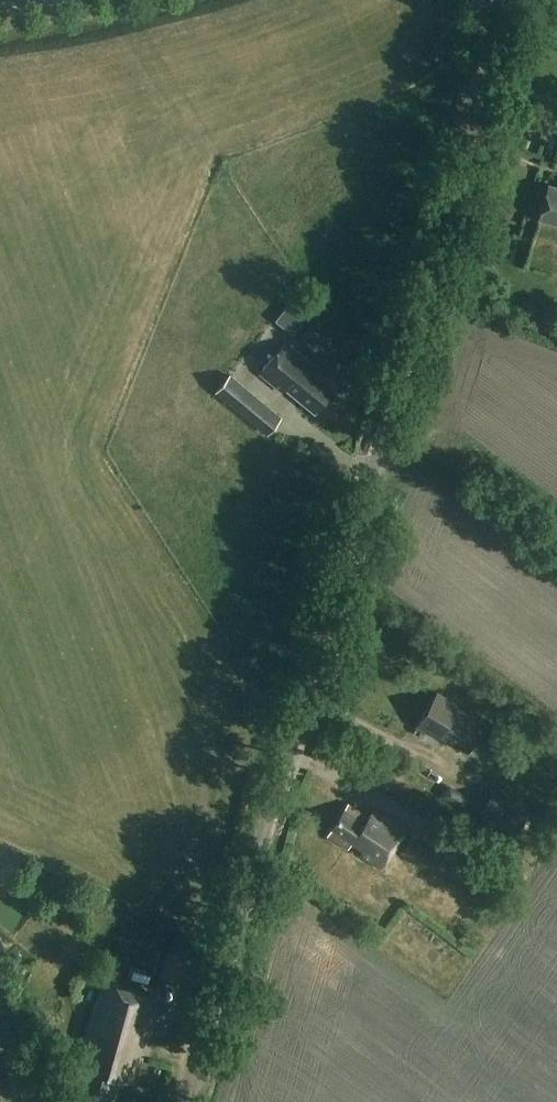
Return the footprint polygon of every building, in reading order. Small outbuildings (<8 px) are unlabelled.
[(538,219),(556,224),(556,188),(548,185),(538,219)] [(548,230),(542,248),(556,252),(556,232),(548,230)] [(274,318),(291,331),(307,311),(291,298),(274,318)] [(333,389),(313,372),(316,368),(286,343),(260,373),(283,392),(287,388),(315,411),(333,389)] [(217,392),(267,434),(281,417),(231,376),(217,392)] [(468,752),(481,730),(454,713),(458,705),(436,692),(416,725),(439,738),(440,736),(468,752)] [(485,741),(492,747),(495,749),(492,753),(501,760),(516,740),(497,725),(485,741)] [(494,789),(478,813),(510,836),(527,811),(494,789)] [(347,804),(326,836),(348,851),(352,844),(364,852),(359,859),(379,872),(407,831),(377,810),(370,819),(347,804)] [(399,853),(417,866),(431,847),(413,834),(399,853)] [(168,952),(161,976),(177,980),(184,956),(168,952)] [(144,1056),(140,1055),(144,1041),(148,1042),(161,998),(104,982),(71,1095),(96,1101),(111,1101),(118,1080),(136,1085),(144,1056)]
